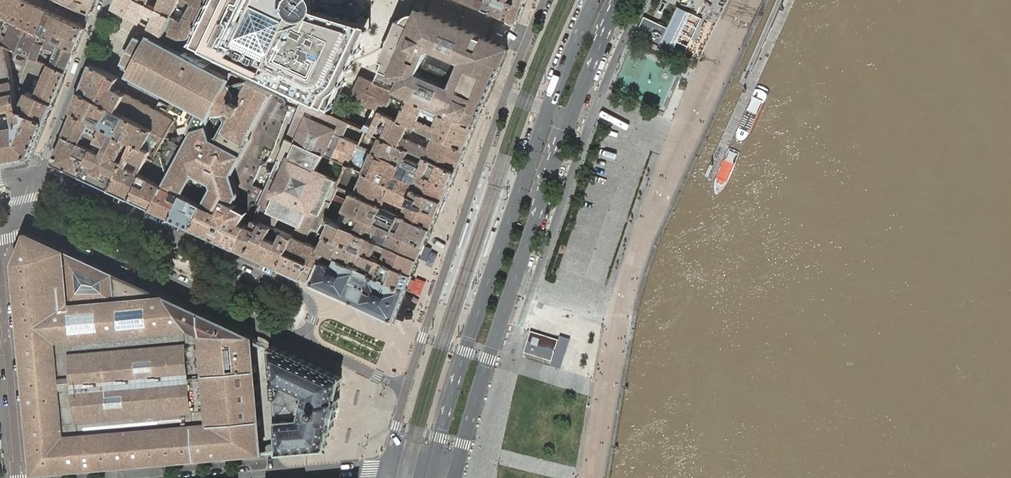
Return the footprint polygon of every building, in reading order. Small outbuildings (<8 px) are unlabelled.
[(24,0),(0,0),(0,16),(17,23),(27,1),(24,0)] [(90,14),(96,0),(60,0),(90,14)] [(165,34),(168,27),(171,19),(172,16),(159,9),(150,3),(144,0),(117,0),(115,6),(123,11),(142,22),(148,25),(152,27),(154,28),(160,32),(165,34)] [(171,19),(181,24),(191,4),(188,0),(186,0),(144,0),(150,3),(159,9),(172,16),(171,19)] [(208,0),(186,0),(188,0),(191,4),(181,24),(171,19),(168,27),(165,34),(172,36),(178,38),(184,38),(189,38),(208,0)] [(204,48),(227,0),(222,0),(195,43),(204,48)] [(204,48),(236,64),(330,108),(338,91),(360,45),(360,41),(359,38),(359,36),(357,32),(356,30),(354,27),(353,26),(326,17),(315,14),(317,10),(317,8),(317,5),(318,1),(319,0),(227,0),(204,48)] [(518,21),(524,5),(511,0),(466,0),(481,6),(487,8),(506,16),(518,21)] [(27,1),(17,23),(38,33),(48,11),(27,1)] [(680,7),(670,28),(662,45),(660,48),(687,61),(700,33),(695,30),(701,17),(680,7)] [(85,27),(84,27),(84,26),(48,11),(38,33),(61,43),(75,50),(85,28),(85,27)] [(443,112),(475,125),(492,87),(507,52),(417,13),(413,13),(409,13),(406,15),(401,22),(375,82),(396,91),(410,97),(427,104),(443,112)] [(6,44),(6,45),(49,64),(52,65),(61,43),(38,33),(17,23),(0,16),(0,45),(6,44)] [(662,45),(670,28),(647,17),(639,34),(662,45)] [(231,79),(229,78),(225,76),(156,39),(151,36),(147,42),(134,68),(130,74),(138,78),(175,97),(203,113),(212,117),(214,112),(215,112),(216,113),(217,113),(218,113),(219,114),(220,114),(222,114),(223,114),(224,114),(225,114),(226,113),(227,113),(228,112),(229,112),(230,111),(231,111),(232,110),(233,109),(239,113),(243,106),(237,102),(237,101),(237,100),(237,98),(237,97),(237,96),(237,95),(237,94),(236,93),(236,92),(236,90),(235,89),(234,88),(233,88),(233,87),(232,86),(231,85),(230,85),(229,84),(231,79)] [(66,72),(75,50),(61,43),(52,65),(66,72)] [(0,45),(0,149),(2,161),(3,162),(29,157),(28,156),(30,156),(32,154),(46,121),(20,110),(19,110),(16,93),(15,92),(14,86),(15,86),(13,81),(6,45),(6,44),(0,45)] [(52,65),(49,64),(35,96),(53,103),(66,72),(52,65)] [(91,66),(81,91),(113,107),(118,110),(126,93),(115,87),(118,80),(120,78),(98,67),(92,64),(91,66)] [(289,110),(285,99),(233,71),(230,77),(232,79),(231,79),(229,84),(230,85),(231,85),(232,86),(233,87),(233,88),(234,88),(235,89),(236,90),(236,92),(236,93),(237,94),(237,95),(237,96),(237,97),(237,98),(237,100),(237,101),(237,102),(243,106),(239,113),(233,109),(232,110),(231,111),(230,111),(229,112),(228,112),(227,113),(226,113),(225,114),(224,114),(223,114),(222,114),(220,114),(219,114),(218,113),(217,113),(216,113),(215,112),(214,112),(212,117),(211,117),(184,103),(180,110),(171,105),(171,107),(169,110),(167,114),(176,119),(166,136),(163,141),(157,151),(156,153),(151,150),(141,172),(143,174),(164,184),(184,193),(193,198),(197,200),(205,204),(214,208),(217,210),(222,212),(234,218),(237,220),(238,221),(240,221),(243,223),(247,216),(253,203),(255,204),(263,189),(255,185),(254,184),(261,165),(266,160),(263,158),(259,157),(264,149),(266,146),(273,150),(289,110)] [(382,111),(386,113),(388,109),(396,91),(375,82),(361,76),(352,98),(374,108),(382,111)] [(28,92),(15,86),(14,86),(15,92),(26,97),(28,92)] [(74,110),(75,110),(93,120),(104,126),(129,139),(134,141),(145,147),(151,150),(156,153),(157,151),(163,141),(166,136),(154,130),(126,114),(118,110),(113,107),(81,91),(74,110)] [(388,109),(386,113),(395,117),(400,119),(411,124),(436,135),(466,149),(475,125),(443,112),(427,104),(410,97),(396,91),(388,109)] [(20,110),(46,121),(53,103),(35,96),(28,92),(26,97),(20,110)] [(154,130),(166,136),(176,119),(167,114),(160,111),(126,93),(118,110),(126,114),(154,130)] [(364,128),(374,108),(352,98),(342,93),(332,114),(364,128)] [(175,98),(184,103),(211,117),(212,117),(203,113),(175,97),(175,98)] [(175,98),(171,105),(180,110),(184,103),(175,98)] [(367,129),(364,128),(332,114),(300,99),(296,111),(294,115),(308,122),(323,128),(343,137),(360,144),(367,129)] [(395,117),(386,113),(382,111),(374,108),(364,128),(367,129),(371,131),(382,136),(384,137),(401,145),(411,149),(426,156),(458,170),(467,149),(466,149),(436,135),(411,124),(400,119),(395,117)] [(88,161),(81,175),(112,189),(118,175),(125,160),(120,157),(127,143),(132,146),(134,141),(129,139),(104,126),(93,120),(75,110),(65,134),(81,142),(82,143),(93,148),(88,161)] [(308,122),(294,115),(294,116),(286,137),(299,143),(308,122)] [(323,128),(308,122),(299,143),(334,158),(343,137),(323,128)] [(451,185),(458,170),(426,156),(411,149),(401,145),(384,137),(382,136),(371,131),(367,129),(360,144),(361,145),(374,151),(375,151),(403,164),(422,172),(451,185)] [(53,162),(81,175),(88,161),(93,148),(82,143),(81,142),(65,134),(53,162)] [(337,185),(338,185),(347,164),(334,158),(299,143),(286,137),(278,159),(337,185)] [(365,172),(374,151),(361,145),(360,144),(343,137),(334,158),(347,164),(348,164),(365,172)] [(145,147),(134,141),(132,146),(125,160),(118,175),(112,189),(132,199),(143,174),(141,172),(151,150),(145,147)] [(424,190),(445,200),(451,185),(422,172),(403,164),(375,151),(374,151),(365,172),(393,185),(413,194),(421,197),(424,190)] [(273,158),(268,164),(271,174),(277,160),(273,158)] [(329,201),(330,201),(337,185),(278,159),(277,160),(271,174),(329,201)] [(256,183),(255,185),(263,189),(264,189),(325,216),(327,217),(332,219),(338,205),(331,202),(330,201),(329,201),(271,174),(268,164),(263,165),(256,183)] [(403,215),(432,228),(439,213),(410,201),(413,194),(393,185),(365,172),(348,164),(347,164),(338,185),(339,186),(352,192),(355,193),(384,206),(389,208),(403,215)] [(143,174),(132,199),(153,208),(164,184),(143,174)] [(153,208),(172,217),(184,193),(164,184),(153,208)] [(394,230),(425,244),(432,228),(403,215),(389,208),(384,206),(355,193),(352,192),(339,186),(338,185),(337,185),(330,201),(331,202),(338,205),(345,208),(351,211),(377,222),(394,230)] [(325,216),(264,189),(257,204),(258,204),(260,206),(261,206),(319,232),(327,217),(325,216)] [(439,213),(445,200),(424,190),(421,197),(413,194),(410,201),(439,213)] [(172,217),(194,228),(200,214),(205,204),(197,200),(193,210),(188,208),(193,198),(184,193),(172,217)] [(194,228),(237,247),(243,234),(247,225),(243,223),(240,221),(238,221),(237,220),(234,218),(222,212),(217,210),(214,208),(205,204),(200,214),(194,228)] [(332,219),(333,220),(339,222),(345,225),(375,238),(378,232),(391,237),(388,244),(419,258),(425,244),(394,230),(377,222),(351,211),(345,208),(338,205),(332,219)] [(283,231),(294,236),(313,245),(319,232),(261,206),(256,214),(255,219),(262,222),(273,227),(278,229),(283,231)] [(327,217),(319,232),(326,235),(333,220),(332,219),(327,217)] [(248,252),(262,222),(255,219),(252,227),(247,224),(247,225),(243,234),(237,247),(248,252)] [(383,260),(413,273),(419,258),(388,244),(375,238),(345,225),(339,222),(333,220),(326,235),(374,256),(383,260)] [(248,252),(264,260),(274,238),(268,236),(271,230),(277,232),(278,229),(273,227),(262,222),(248,252)] [(281,267),(287,252),(294,236),(283,231),(278,229),(277,232),(281,235),(279,241),(274,238),(264,260),(281,267)] [(319,232),(313,245),(320,248),(326,235),(319,232)] [(166,462),(264,454),(260,419),(256,371),(253,337),(200,312),(163,295),(116,273),(64,249),(58,246),(47,241),(28,233),(26,233),(14,263),(33,474),(166,462)] [(403,286),(407,288),(413,273),(383,260),(374,256),(326,235),(320,248),(326,251),(332,254),(339,257),(354,263),(356,265),(357,265),(361,267),(370,271),(371,272),(374,273),(403,286)] [(309,262),(302,277),(313,282),(395,319),(407,288),(403,286),(374,273),(371,272),(370,271),(368,273),(360,269),(361,267),(357,265),(356,265),(354,263),(339,257),(332,254),(326,251),(320,248),(313,245),(294,236),(287,252),(309,262)] [(281,267),(302,277),(309,262),(287,252),(281,267)] [(559,341),(531,332),(524,354),(552,363),(559,341)] [(559,341),(552,363),(550,367),(561,371),(570,340),(560,337),(559,341)] [(273,346),(272,346),(272,347),(271,347),(271,348),(273,380),(277,420),(279,452),(325,448),(325,447),(326,448),(330,428),(333,429),(339,398),(337,398),(342,378),(341,378),(341,377),(273,346)]
